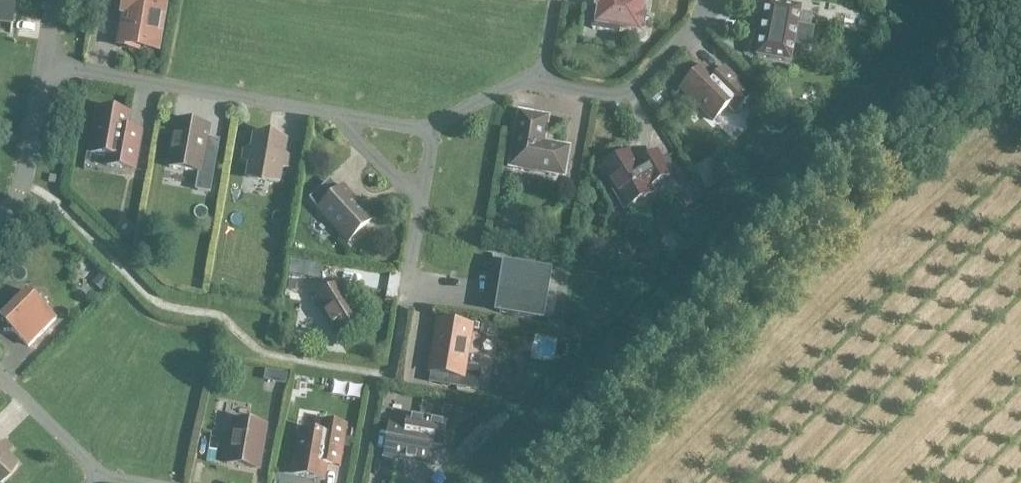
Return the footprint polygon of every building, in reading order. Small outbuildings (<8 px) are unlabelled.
[(12,29),(17,0),(0,0),(0,27),(12,29)] [(158,44),(166,0),(130,0),(122,42),(139,45),(140,41),(158,44)] [(639,30),(644,31),(646,17),(641,16),(644,3),(639,2),(640,0),(597,0),(596,8),(601,9),(600,17),(595,16),(592,29),(619,34),(620,29),(639,32),(639,30)] [(853,4),(816,0),(815,15),(851,19),(853,4)] [(791,63),(794,44),(806,46),(809,29),(797,27),(801,9),(767,3),(758,57),(791,63)] [(726,69),(716,79),(704,67),(682,90),(714,122),(728,107),(735,114),(753,95),(726,69)] [(664,102),(657,95),(652,100),(659,107),(664,102)] [(94,136),(92,148),(90,154),(102,157),(108,158),(107,166),(136,171),(143,133),(126,130),(129,114),(99,109),(97,121),(94,136)] [(546,119),(521,115),(512,166),(563,175),(567,149),(542,145),(546,119)] [(197,191),(211,193),(216,168),(202,165),(208,128),(177,123),(169,168),(200,174),(197,191)] [(282,169),(289,169),(291,159),(284,156),(287,142),(255,136),(253,151),(245,151),(243,161),(250,163),(248,178),(279,183),(282,169)] [(671,175),(657,153),(637,165),(629,153),(602,169),(626,210),(654,194),(650,187),(671,175)] [(722,181),(709,160),(694,170),(706,190),(722,181)] [(685,172),(677,176),(686,194),(694,189),(685,172)] [(312,201),(320,209),(349,242),(372,221),(343,188),(325,204),(317,195),(312,201)] [(122,237),(134,228),(125,216),(113,225),(122,237)] [(387,221),(378,226),(385,240),(394,236),(387,221)] [(495,225),(493,237),(505,239),(506,232),(502,226),(495,225)] [(542,320),(549,274),(505,267),(498,313),(542,320)] [(187,271),(186,290),(198,291),(199,272),(187,271)] [(96,280),(105,289),(113,282),(103,272),(96,280)] [(364,320),(342,282),(314,298),(336,336),(364,320)] [(5,322),(16,332),(33,348),(59,321),(32,294),(5,322)] [(449,376),(447,385),(477,391),(480,371),(464,368),(471,328),(440,323),(431,372),(449,376)] [(275,373),(274,382),(285,384),(287,375),(275,373)] [(433,445),(442,447),(446,421),(409,415),(406,428),(390,425),(385,457),(429,465),(433,445)] [(227,464),(259,469),(266,427),(235,421),(227,464)] [(300,431),(292,475),(324,481),(327,465),(341,467),(348,427),(322,423),(320,434),(300,431)] [(11,450),(4,443),(0,446),(0,482),(1,482),(18,466),(8,456),(11,450)]
